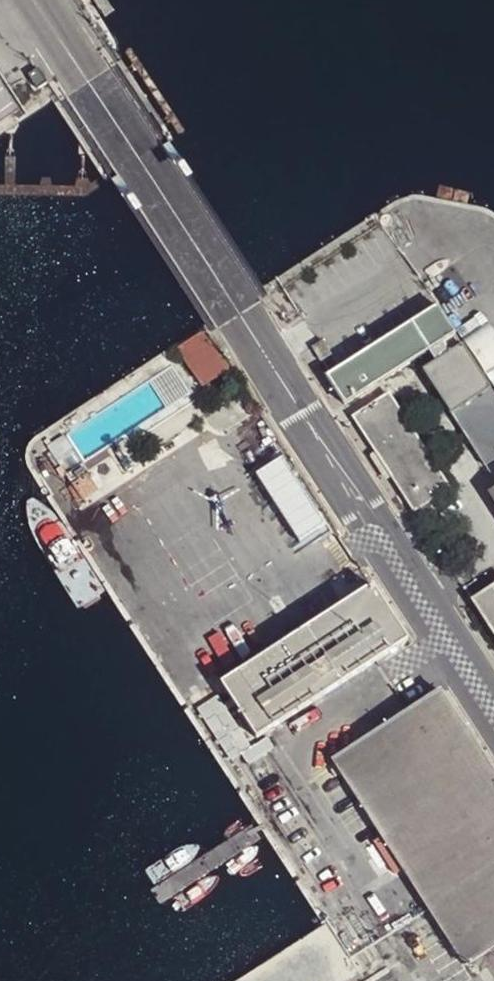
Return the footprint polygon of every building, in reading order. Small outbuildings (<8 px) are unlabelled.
[(33,73),(24,79),(34,93),(42,87),(33,73)] [(435,279),(445,307),(468,299),(458,271),(435,279)] [(478,306),(457,320),(493,374),(493,329),(478,306)] [(457,337),(438,309),(328,379),(346,406),(434,351),(457,337)] [(180,356),(211,336),(205,327),(175,348),(180,356)] [(233,370),(211,336),(180,356),(201,389),(233,370)] [(463,349),(457,337),(434,351),(442,363),(464,350),(463,349)] [(324,342),(313,349),(322,363),(333,357),(324,342)] [(426,373),(487,467),(493,463),(493,396),(464,350),(442,363),(426,373)] [(390,396),(354,419),(415,514),(417,513),(422,520),(433,513),(428,506),(451,491),(390,396)] [(66,437),(65,435),(46,447),(81,505),(101,492),(84,465),(66,437)] [(133,467),(126,455),(118,459),(125,473),(128,473),(132,470),(133,467)] [(283,456),(257,472),(300,541),(327,525),(283,456)] [(406,643),(371,588),(219,685),(255,740),(406,643)] [(472,602),(493,637),(493,588),(472,602)] [(439,693),(330,763),(428,909),(464,968),(493,950),(493,779),(439,693)] [(251,748),(218,698),(196,712),(229,763),(241,756),(251,748)] [(275,750),(268,739),(251,748),(241,756),(247,767),(275,750)]
